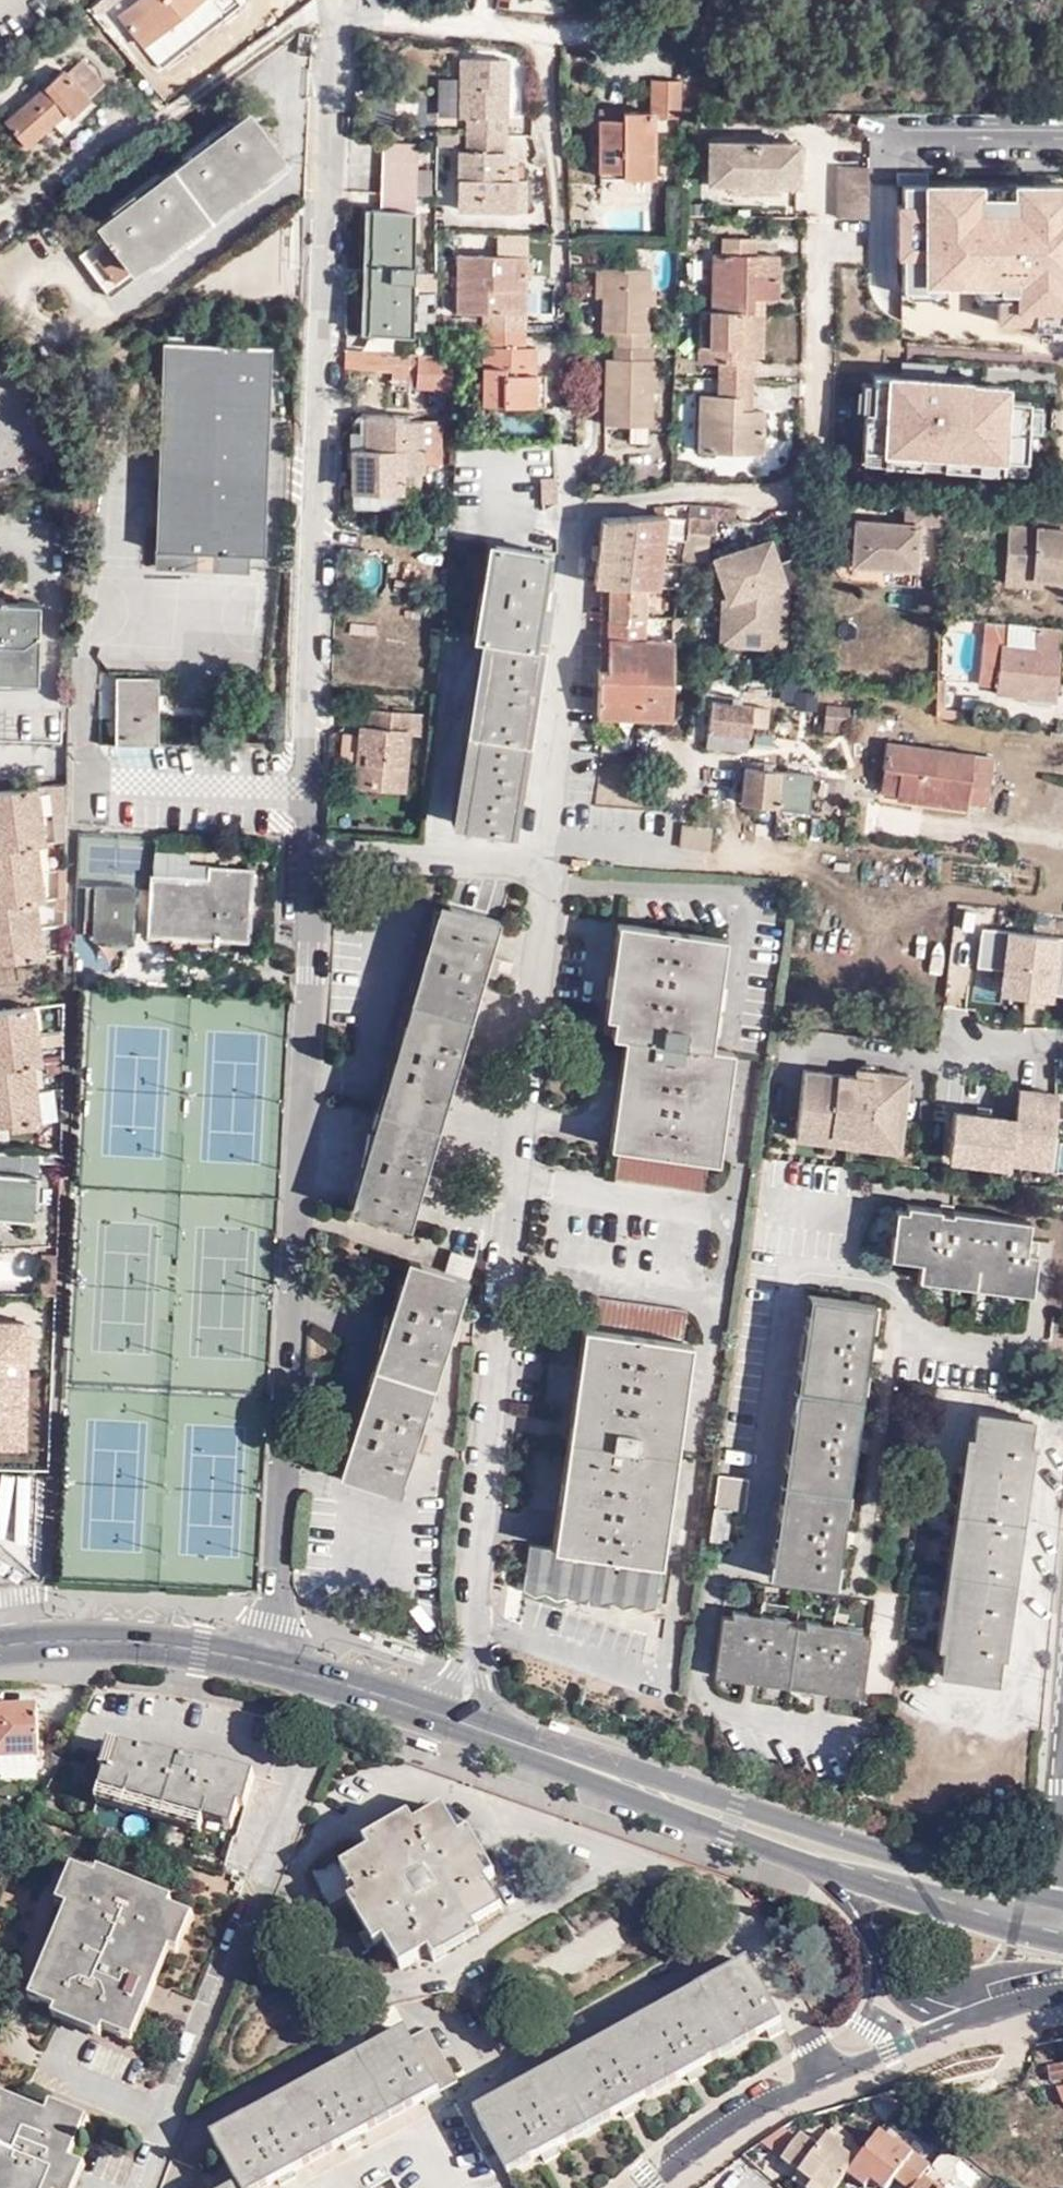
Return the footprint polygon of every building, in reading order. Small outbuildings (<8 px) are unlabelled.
[(103,0),(101,0),(89,10),(97,20),(110,8),(103,0)] [(144,47),(202,0),(107,0),(144,47)] [(501,86),(501,59),(459,58),(459,118),(467,119),(466,151),(459,151),(458,211),(516,212),(516,180),(507,179),(507,166),(508,118),(516,119),(516,87),(509,86),(501,86)] [(509,59),(501,59),(501,86),(509,86),(509,59)] [(89,99),(104,85),(81,60),(66,74),(63,70),(43,88),(42,87),(4,121),(27,148),(66,113),(70,117),(89,99)] [(681,118),(683,113),(681,81),(650,79),(648,105),(658,105),(657,117),(681,118)] [(598,107),(598,119),(622,119),(622,111),(622,108),(598,107)] [(282,158),(247,111),(98,224),(106,234),(78,255),(110,297),(138,276),(133,269),(282,158)] [(622,119),(598,119),(598,171),(621,170),(622,178),(655,178),(655,111),(622,111),(622,119)] [(705,183),(725,183),(780,184),(800,185),(801,143),(706,141),(705,183)] [(371,210),(366,333),(411,336),(419,143),(384,142),(382,211),(371,210)] [(517,167),(507,166),(507,179),(516,180),(517,167)] [(840,167),(838,218),(868,219),(868,199),(869,167),(840,167)] [(527,179),(516,180),(516,212),(527,213),(527,179)] [(780,184),(725,183),(725,193),(780,194),(780,184)] [(1031,327),(1049,327),(1049,339),(1062,339),(1062,185),(1007,185),(1007,196),(979,196),(979,184),(945,184),(945,198),(926,197),(926,184),(902,184),(902,205),(897,205),(896,256),(902,256),(902,290),(908,290),(908,297),(945,297),(945,284),(975,284),(975,297),(998,297),(997,321),(1031,321),(1031,327)] [(926,184),(926,197),(945,198),(945,184),(926,184)] [(711,310),(711,347),(718,347),(718,395),(698,395),(698,435),(698,452),(764,453),(764,435),(765,410),(752,410),(741,409),(741,395),(752,396),(752,358),(753,347),(763,347),(764,299),(778,299),(779,256),(756,256),(757,240),(719,240),(719,255),(712,255),(711,310)] [(482,329),(527,330),(528,256),(457,254),(456,313),(482,314),(482,329)] [(594,298),(603,298),(604,267),(595,267),(594,298)] [(604,267),(603,298),(601,331),(603,331),(603,346),(612,346),(611,358),(606,358),(604,426),(651,427),(654,332),(648,332),(650,269),(604,267)] [(700,347),(711,347),(711,310),(700,311),(700,347)] [(482,329),(481,357),(536,355),(536,347),(526,347),(527,330),(482,329)] [(166,342),(160,482),(203,484),(204,468),(221,469),(217,572),(249,573),(250,554),(262,555),(270,346),(166,342)] [(753,347),(752,358),(763,358),(763,347),(753,347)] [(536,355),(481,357),(480,404),(535,406),(536,374),(536,355)] [(416,371),(415,389),(451,391),(453,361),(384,356),(383,369),(392,370),(416,371)] [(901,362),(900,377),(907,378),(907,380),(917,380),(918,363),(901,362)] [(864,412),(862,449),(886,450),(885,463),(919,465),(920,452),(943,453),(943,467),(1000,470),(1001,457),(1025,459),(1026,434),(1028,407),(1028,404),(1005,402),(1006,386),(967,384),(966,393),(942,391),(944,365),(918,363),(917,380),(907,380),(907,378),(900,377),(874,375),(873,384),(871,412),(864,412)] [(391,387),(415,389),(416,371),(392,370),(391,387)] [(545,374),(536,374),(535,406),(544,406),(545,374)] [(862,382),(861,411),(864,412),(871,412),(873,384),(862,382)] [(752,410),(752,396),(741,395),(741,409),(752,410)] [(1028,407),(1026,434),(1039,435),(1041,408),(1028,407)] [(352,425),(351,489),(400,489),(400,463),(422,463),(422,421),(401,421),(402,415),(365,415),(352,425)] [(862,449),(861,461),(885,463),(886,450),(862,449)] [(920,452),(919,465),(943,467),(943,453),(920,452)] [(1001,457),(1000,470),(1024,471),(1025,459),(1001,457)] [(203,484),(160,482),(157,570),(217,572),(221,469),(204,468),(203,484)] [(537,479),(544,503),(561,498),(555,475),(537,479)] [(943,518),(943,499),(900,496),(899,523),(851,521),(849,565),(919,569),(921,524),(942,525),(943,518)] [(712,505),(689,504),(687,527),(686,529),(710,531),(711,519),(712,505)] [(737,507),(712,505),(711,519),(736,520),(737,507)] [(1034,525),(1062,527),(1062,507),(1036,505),(1034,525)] [(594,585),(602,585),(608,585),(647,586),(657,587),(666,515),(599,520),(594,585)] [(833,565),(849,565),(851,521),(835,520),(833,565)] [(1034,525),(1034,528),(1007,526),(1004,568),(1043,571),(1042,578),(1062,580),(1062,527),(1034,525)] [(538,645),(529,643),(535,604),(542,605),(544,591),(538,590),(544,551),(495,543),(479,640),(489,642),(458,827),(506,835),(509,817),(517,818),(519,804),(512,803),(529,699),(536,701),(538,686),(531,685),(538,645)] [(721,643),(781,647),(785,586),(788,587),(806,587),(798,556),(774,564),(767,544),(708,564),(705,596),(724,597),(721,643)] [(664,575),(681,578),(683,561),(666,558),(664,575)] [(683,561),(681,578),(698,580),(700,563),(683,561)] [(1042,586),(1042,578),(1043,571),(1004,568),(1002,583),(1042,586)] [(597,716),(640,717),(642,673),(673,674),(674,639),(645,639),(646,613),(647,586),(608,585),(607,613),(601,612),(600,620),(607,619),(605,667),(599,667),(597,716)] [(36,680),(38,601),(0,600),(0,679),(36,680)] [(645,639),(674,639),(674,616),(646,613),(645,639)] [(1056,687),(1062,629),(1036,627),(1034,647),(1006,644),(1007,625),(984,622),(977,685),(995,687),(995,694),(1020,696),(1021,684),(1056,687)] [(1034,647),(1036,627),(1007,625),(1006,644),(1034,647)] [(642,673),(640,717),(671,718),(672,682),(673,674),(642,673)] [(158,745),(159,678),(116,678),(115,744),(158,745)] [(1055,700),(1056,687),(1021,684),(1020,696),(1055,700)] [(766,728),(769,708),(711,701),(707,731),(749,736),(750,726),(766,728)] [(850,707),(825,705),(823,731),(847,733),(850,707)] [(409,731),(411,714),(370,710),(369,726),(360,725),(358,752),(364,753),(363,764),(367,765),(366,788),(404,792),(409,731)] [(420,715),(411,714),(409,731),(419,732),(420,715)] [(899,772),(896,794),(987,806),(993,757),(886,742),(883,770),(899,772)] [(355,787),(366,788),(367,765),(363,764),(364,753),(358,752),(355,787)] [(615,788),(605,763),(589,769),(599,795),(615,788)] [(810,774),(743,768),(741,803),(807,809),(810,774)] [(880,792),(896,794),(899,772),(883,770),(880,792)] [(41,816),(38,788),(0,793),(0,821),(41,816)] [(41,816),(0,821),(0,849),(37,844),(45,843),(41,816)] [(710,852),(713,827),(682,824),(679,848),(710,852)] [(37,844),(0,849),(0,877),(40,872),(37,844)] [(218,925),(218,937),(246,939),(250,870),(178,865),(178,853),(154,852),(150,921),(218,925)] [(65,896),(66,868),(58,869),(58,897),(65,896)] [(40,872),(0,877),(0,905),(36,900),(44,899),(40,872)] [(85,902),(96,902),(95,921),(84,920),(83,935),(94,935),(94,938),(129,940),(133,887),(97,885),(97,886),(86,886),(85,902)] [(65,910),(65,896),(58,897),(55,897),(55,910),(65,910)] [(36,900),(0,905),(0,934),(39,929),(36,900)] [(95,921),(96,902),(85,902),(84,920),(95,921)] [(443,902),(351,1210),(407,1227),(418,1191),(424,1172),(450,1083),(456,1063),(483,974),(489,956),(499,919),(443,902)] [(149,933),(218,937),(218,925),(150,921),(149,933)] [(700,1046),(716,936),(627,924),(612,1034),(634,1038),(619,1149),(707,1161),(723,1049),(700,1046)] [(981,927),(977,966),(1001,967),(998,995),(1051,1002),(1052,992),(1062,994),(1062,982),(1061,982),(1062,967),(1062,937),(1061,937),(1007,930),(981,927)] [(39,929),(0,934),(0,962),(43,956),(40,929),(39,929)] [(499,959),(489,956),(483,974),(494,977),(499,959)] [(38,1034),(34,1006),(0,1010),(0,1039),(38,1034)] [(38,1034),(0,1039),(0,1068),(33,1064),(41,1063),(38,1034)] [(467,1066),(456,1063),(450,1083),(462,1086),(467,1066)] [(33,1064),(0,1068),(0,1096),(36,1091),(33,1064)] [(828,1134),(827,1143),(900,1153),(910,1074),(854,1067),(853,1074),(803,1068),(795,1130),(828,1134)] [(1050,1166),(1059,1094),(1019,1089),(1015,1118),(953,1111),(948,1158),(1009,1166),(1010,1160),(1050,1166)] [(36,1091),(0,1096),(0,1125),(40,1120),(36,1091)] [(794,1140),(827,1143),(828,1134),(795,1130),(794,1140)] [(708,1163),(618,1150),(614,1179),(704,1193),(708,1163)] [(40,1153),(0,1152),(0,1218),(35,1222),(40,1153)] [(424,1172),(418,1191),(430,1194),(436,1175),(424,1172)] [(1027,1239),(1030,1220),(951,1210),(952,1206),(940,1205),(940,1208),(907,1204),(906,1210),(896,1209),(890,1258),(920,1261),(917,1278),(1020,1292),(1030,1293),(1037,1241),(1027,1239)] [(398,1494),(412,1449),(418,1430),(446,1343),(453,1323),(474,1258),(450,1250),(444,1270),(419,1262),(413,1280),(408,1278),(344,1477),(398,1494)] [(834,1587),(874,1303),(807,1293),(768,1578),(834,1587)] [(687,1310),(596,1297),(592,1327),(682,1340),(687,1310)] [(453,1323),(446,1343),(455,1345),(461,1326),(453,1323)] [(0,1373),(18,1374),(21,1329),(2,1328),(2,1343),(0,1343),(0,1378),(0,1373)] [(561,1550),(528,1545),(522,1588),(666,1609),(672,1565),(651,1562),(666,1451),(665,1451),(681,1341),(592,1328),(561,1550)] [(571,1405),(579,1359),(560,1355),(551,1401),(571,1405)] [(1030,1426),(976,1418),(941,1666),(996,1674),(1030,1426)] [(418,1430),(412,1449),(420,1452),(426,1433),(418,1430)] [(717,1473),(708,1540),(724,1542),(729,1509),(742,1511),(747,1478),(717,1473)] [(721,1615),(713,1676),(861,1697),(870,1636),(860,1634),(861,1628),(806,1621),(805,1627),(786,1625),(788,1618),(733,1610),(732,1617),(721,1615)] [(36,1708),(0,1709),(0,1760),(38,1759),(36,1708)] [(206,1813),(234,1821),(238,1808),(245,1810),(255,1776),(197,1759),(196,1764),(156,1753),(155,1757),(103,1742),(95,1769),(100,1771),(94,1791),(126,1800),(164,1810),(161,1823),(200,1835),(203,1822),(206,1813)] [(122,1812),(126,1800),(94,1791),(90,1803),(122,1812)] [(122,1812),(161,1823),(164,1810),(126,1800),(122,1812)] [(502,1912),(485,1882),(459,1837),(442,1808),(413,1825),(368,1851),(340,1867),(356,1896),(348,1902),(374,1948),(383,1942),(399,1971),(429,1954),(474,1928),(502,1912)] [(232,1830),(234,1821),(206,1813),(203,1822),(232,1830)] [(368,1851),(413,1825),(408,1816),(363,1842),(368,1851)] [(459,1837),(485,1882),(495,1877),(468,1832),(459,1837)] [(169,1910),(171,1901),(98,1871),(95,1878),(81,1872),(67,1907),(77,1911),(39,2002),(122,2037),(136,2003),(141,2006),(151,1982),(146,1980),(160,1947),(177,1954),(192,1919),(169,1910)] [(474,1928),(429,1954),(434,1963),(479,1937),(474,1928)] [(785,2029),(782,2024),(747,1961),(473,2113),(508,2176),(542,2157),(545,2162),(559,2153),(556,2149),(621,2113),(623,2118),(640,2109),(637,2104),(686,2076),(689,2081),(704,2073),(701,2069),(765,2033),(768,2038),(785,2029)] [(278,2181),(279,2185),(295,2176),(294,2172),(343,2145),(345,2149),(361,2140),(359,2137),(424,2101),(425,2105),(442,2096),(439,2093),(457,2083),(428,2029),(410,2038),(405,2030),(209,2137),(224,2164),(202,2176),(208,2187),(265,2187),(278,2181)] [(1062,2080),(1062,2065),(1047,2068),(1050,2082),(1062,2080)] [(897,2095),(883,2084),(873,2087),(892,2102),(897,2095)] [(0,2096),(0,2106),(10,2110),(13,2102),(0,2096)] [(452,2100),(292,2187),(373,2187),(382,2183),(391,2178),(397,2187),(500,2187),(452,2100)] [(68,2162),(85,2120),(51,2105),(43,2123),(10,2110),(0,2106),(0,2187),(57,2187),(68,2162)] [(857,2162),(864,2153),(832,2129),(827,2136),(844,2148),(841,2151),(857,2162)] [(879,2133),(864,2153),(857,2162),(853,2168),(870,2181),(879,2187),(888,2187),(895,2180),(906,2187),(914,2187),(923,2177),(930,2167),(897,2142),(894,2145),(879,2133)] [(847,2176),(853,2168),(857,2162),(841,2151),(844,2148),(827,2136),(818,2148),(800,2135),(781,2160),(799,2173),(798,2174),(811,2184),(808,2187),(838,2187),(847,2176)] [(57,2187),(66,2187),(75,2164),(68,2162),(57,2187)] [(853,2168),(847,2176),(864,2187),(865,2187),(870,2181),(853,2168)] [(798,2174),(793,2181),(801,2187),(808,2187),(811,2184),(798,2174)] [(923,2177),(914,2187),(938,2187),(923,2177)]
